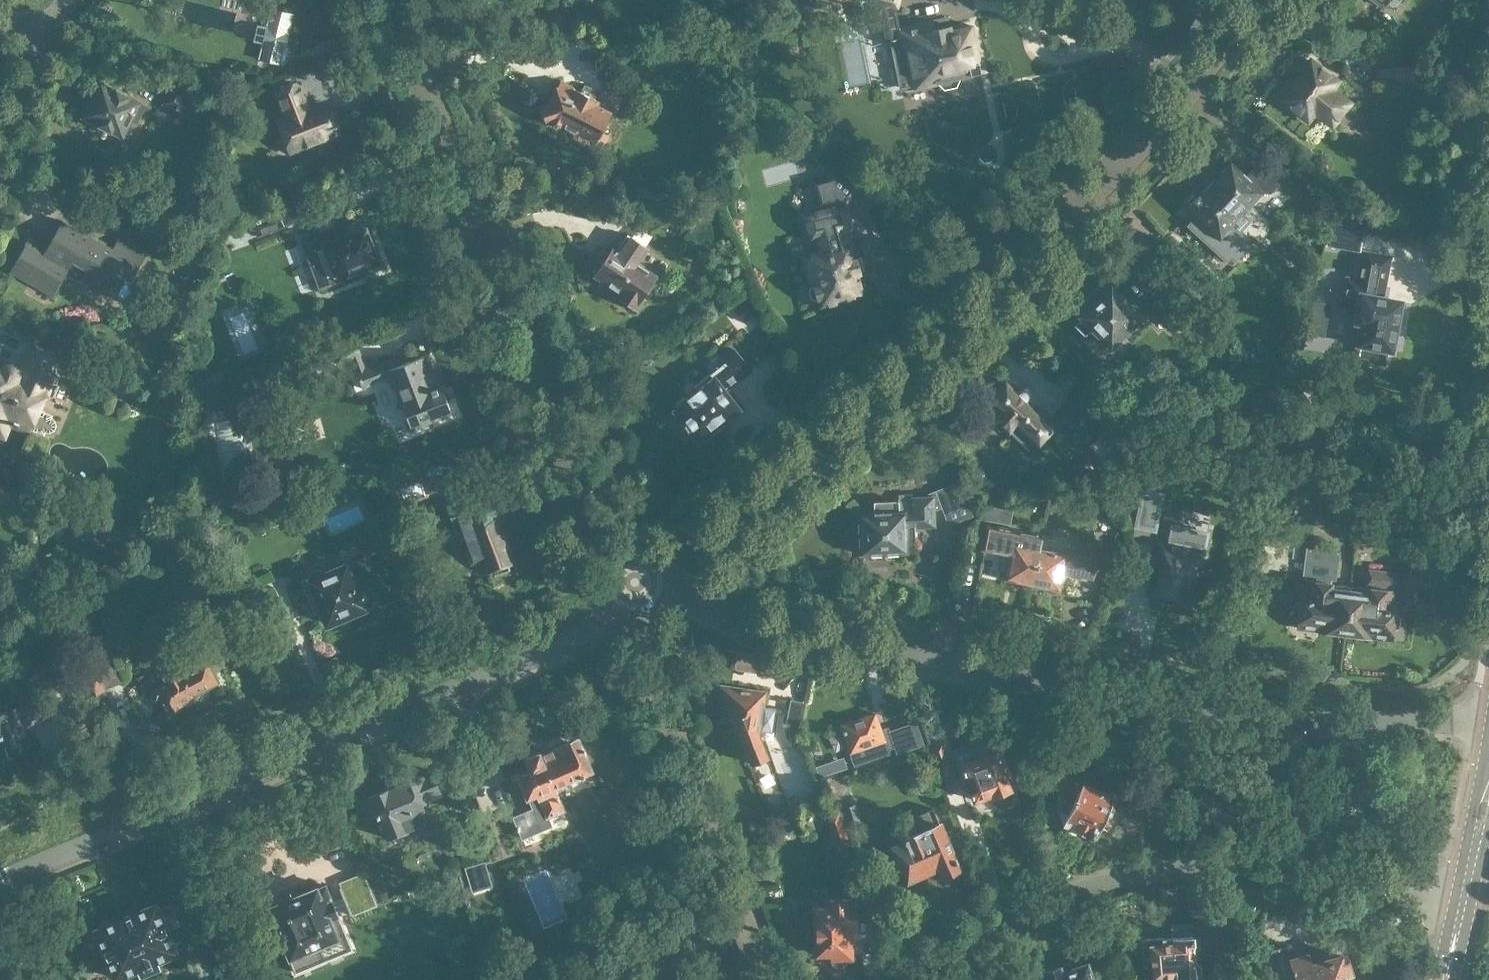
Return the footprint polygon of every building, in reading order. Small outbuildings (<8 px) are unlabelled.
[(792,13),(838,3),(838,0),(789,0),(792,13)] [(258,60),(283,66),(288,49),(284,48),(292,14),(270,8),(266,27),(256,25),(253,40),(262,42),(258,60)] [(943,88),(951,96),(956,86),(958,78),(960,75),(980,71),(970,25),(933,32),(931,20),(898,27),(906,68),(895,70),(898,85),(910,83),(911,86),(936,81),(943,88)] [(1412,76),(1411,59),(1377,60),(1378,77),(1412,76)] [(1314,112),(1331,125),(1349,103),(1331,90),(1338,81),(1310,60),(1285,92),(1281,88),(1275,96),(1307,121),(1314,112)] [(129,119),(135,122),(144,103),(112,88),(113,86),(102,81),(101,83),(100,82),(83,115),(121,134),(129,119)] [(609,113),(594,105),(596,100),(559,81),(548,103),(540,106),(545,123),(554,120),(594,141),(609,113)] [(163,102),(200,121),(210,101),(174,82),(163,102)] [(277,120),(290,152),(338,133),(329,109),(324,111),(321,104),(315,106),(315,104),(310,106),(311,107),(308,109),(298,82),(275,91),(285,117),(277,120)] [(1260,229),(1264,232),(1265,231),(1262,228),(1268,221),(1250,204),(1262,191),(1269,194),(1277,185),(1256,165),(1245,178),(1229,163),(1211,183),(1260,229)] [(853,195),(847,172),(818,180),(824,203),(853,195)] [(1260,229),(1211,183),(1199,195),(1198,193),(1185,207),(1195,216),(1187,225),(1225,260),(1229,256),(1233,259),(1245,246),(1242,242),(1246,238),(1239,232),(1244,226),(1258,239),(1264,232),(1260,229)] [(254,228),(257,237),(307,217),(299,198),(259,214),(256,207),(245,212),(247,219),(242,221),(246,231),(254,228)] [(860,293),(855,275),(858,274),(842,218),(828,222),(828,223),(824,224),(831,249),(805,257),(812,282),(814,282),(815,285),(810,287),(808,291),(810,299),(815,300),(819,299),(820,305),(843,298),(847,301),(853,299),(854,295),(860,293)] [(53,295),(73,262),(88,270),(83,278),(114,296),(125,276),(132,280),(148,253),(120,236),(112,249),(64,220),(44,254),(27,244),(11,270),(53,295)] [(1364,228),(1332,222),(1327,245),(1359,251),(1364,228)] [(323,259),(309,265),(318,287),(379,263),(366,227),(346,235),(343,227),(315,238),(323,259)] [(645,298),(642,297),(656,277),(634,262),(643,249),(625,237),(616,250),(613,247),(611,250),(608,248),(601,258),(604,260),(595,273),(619,290),(616,295),(637,310),(645,298)] [(1354,310),(1352,322),(1359,323),(1356,343),(1364,345),(1362,356),(1384,360),(1386,348),(1390,349),(1399,300),(1382,297),(1389,256),(1361,251),(1357,277),(1344,275),(1339,307),(1354,310)] [(1338,293),(1330,275),(1317,281),(1324,299),(1338,293)] [(1073,324),(1084,335),(1091,327),(1109,345),(1140,316),(1109,285),(1079,314),(1081,316),(1073,324)] [(1151,306),(1175,330),(1188,316),(1164,293),(1151,306)] [(725,360),(694,384),(698,390),(674,409),(697,439),(738,408),(724,390),(750,369),(733,347),(721,356),(725,360)] [(45,435),(46,432),(48,432),(50,432),(53,430),(54,428),(55,424),(55,422),(54,420),(52,419),(52,418),(53,415),(38,408),(59,359),(35,348),(21,378),(15,375),(16,373),(15,370),(14,368),(12,367),(9,366),(7,367),(6,368),(4,370),(0,368),(0,431),(3,432),(8,419),(45,435)] [(450,408),(429,353),(404,363),(401,354),(356,371),(362,387),(391,376),(413,431),(433,423),(430,415),(450,408)] [(1006,383),(980,409),(978,412),(978,416),(979,419),(982,422),(985,422),(989,421),(991,419),(994,417),(997,419),(994,422),(994,424),(996,429),(1000,430),(1003,429),(1005,427),(1009,430),(1032,452),(1038,445),(1039,445),(1055,429),(1026,402),(1029,400),(1029,395),(1024,390),(1019,391),(1017,394),(1006,383)] [(1063,415),(1081,433),(1099,414),(1080,396),(1063,415)] [(422,480),(418,467),(395,475),(399,487),(422,480)] [(1399,470),(1388,467),(1384,483),(1390,484),(1391,478),(1397,479),(1399,470)] [(19,511),(27,491),(0,481),(0,504),(19,511)] [(937,495),(948,523),(970,515),(960,487),(937,495)] [(1134,526),(1157,531),(1157,530),(1155,529),(1162,494),(1164,495),(1165,493),(1141,488),(1141,490),(1143,490),(1136,525),(1134,525),(1134,526)] [(510,554),(493,508),(492,508),(485,499),(484,496),(467,502),(468,505),(470,516),(469,517),(486,563),(490,562),(496,573),(509,568),(506,556),(510,554)] [(933,526),(932,496),(896,497),(896,500),(871,501),(872,512),(857,512),(857,529),(848,529),(849,564),(883,562),(883,552),(906,551),(905,540),(914,540),(913,526),(933,526)] [(1159,542),(1156,555),(1163,556),(1155,593),(1163,594),(1162,598),(1166,602),(1171,603),(1175,601),(1176,597),(1183,598),(1184,596),(1190,598),(1200,551),(1202,551),(1202,552),(1203,553),(1208,532),(1171,524),(1167,541),(1170,541),(1169,544),(1159,542)] [(1033,583),(1042,536),(989,525),(984,547),(1012,553),(1007,578),(1019,580),(1020,583),(1027,584),(1029,582),(1033,583)] [(973,547),(983,549),(986,533),(976,531),(973,547)] [(1042,536),(1033,583),(1035,583),(1036,586),(1044,587),(1046,585),(1058,588),(1061,572),(1092,578),(1096,559),(1067,554),(1070,542),(1067,541),(1068,539),(1054,536),(1054,538),(1042,536)] [(1295,604),(1293,613),(1298,619),(1298,627),(1322,630),(1345,633),(1351,586),(1331,583),(1331,579),(1335,579),(1339,552),(1307,548),(1301,600),(1295,604)] [(354,589),(344,565),(310,580),(308,575),(300,578),(314,612),(321,609),(327,622),(362,607),(361,604),(367,602),(369,597),(366,589),(361,587),(354,589)] [(1351,586),(1345,633),(1367,636),(1391,639),(1392,632),(1392,628),(1396,628),(1400,626),(1401,617),(1398,614),(1394,613),(1395,609),(1390,608),(1395,572),(1368,569),(1366,583),(1371,583),(1370,588),(1351,586)] [(195,695),(194,693),(217,681),(207,660),(183,673),(182,671),(174,676),(172,672),(162,677),(164,681),(153,687),(154,689),(150,691),(155,700),(159,698),(167,712),(182,704),(181,702),(195,695)] [(105,689),(94,663),(78,670),(89,696),(105,689)] [(775,708),(763,706),(766,691),(720,684),(752,763),(769,756),(759,732),(760,728),(772,730),(775,708)] [(9,694),(14,707),(0,711),(0,762),(8,760),(6,754),(28,747),(19,721),(40,714),(31,686),(9,694)] [(786,724),(789,724),(788,729),(793,746),(805,743),(803,736),(801,724),(805,701),(791,698),(786,724)] [(841,724),(856,765),(890,753),(875,712),(841,724)] [(917,719),(890,728),(898,751),(925,742),(917,719)] [(541,818),(555,851),(578,842),(554,785),(592,769),(578,736),(562,743),(563,745),(541,755),(539,751),(526,757),(531,769),(517,775),(527,798),(536,794),(545,816),(541,818)] [(928,744),(941,777),(956,771),(943,738),(928,744)] [(1010,788),(993,740),(975,747),(978,756),(961,762),(974,800),(989,794),(990,796),(1010,788)] [(843,756),(815,766),(819,777),(847,768),(843,756)] [(387,838),(393,836),(394,839),(409,832),(408,830),(414,827),(419,838),(435,832),(423,801),(442,794),(432,769),(361,799),(368,817),(377,813),(387,838)] [(1105,817),(1111,815),(1114,808),(1112,801),(1114,797),(1060,771),(1052,787),(1061,791),(1056,802),(1063,823),(1093,837),(1096,836),(1105,817)] [(839,810),(826,816),(838,848),(851,843),(844,825),(847,824),(848,827),(862,822),(855,804),(839,810)] [(906,837),(891,843),(907,881),(938,867),(941,875),(943,874),(946,881),(962,875),(958,868),(960,867),(940,820),(938,821),(932,807),(916,815),(921,828),(905,835),(906,837)] [(531,853),(523,834),(510,840),(518,858),(531,853)] [(491,885),(484,861),(465,867),(472,891),(491,885)] [(344,896),(333,900),(326,884),(318,888),(317,885),(266,906),(279,938),(275,939),(281,955),(286,953),(287,956),(277,960),(284,976),(295,971),(317,963),(312,950),(341,938),(340,936),(347,934),(338,912),(348,908),(351,916),(377,906),(364,872),(338,882),(344,896)] [(816,952),(831,952),(832,962),(835,965),(843,965),(846,962),(846,955),(851,955),(850,936),(857,935),(856,897),(830,898),(830,906),(814,907),(815,910),(808,910),(805,914),(805,925),(809,928),(815,928),(815,932),(809,932),(806,936),(806,948),(810,950),(816,949),(816,952)] [(138,971),(142,979),(150,979),(164,974),(159,962),(178,954),(167,927),(179,922),(171,902),(159,907),(156,902),(94,928),(116,979),(138,971)] [(1144,979),(1186,979),(1196,979),(1196,978),(1201,971),(1201,965),(1193,960),(1191,941),(1193,941),(1193,932),(1191,932),(1190,923),(1171,924),(1172,936),(1141,938),(1144,979)] [(1269,950),(1278,979),(1347,979),(1346,976),(1348,975),(1342,956),(1312,965),(1309,955),(1291,961),(1285,945),(1269,950)] [(1101,979),(1098,977),(1092,979),(1083,951),(1065,957),(1066,963),(1044,970),(1047,979),(1102,979),(1101,979)]
